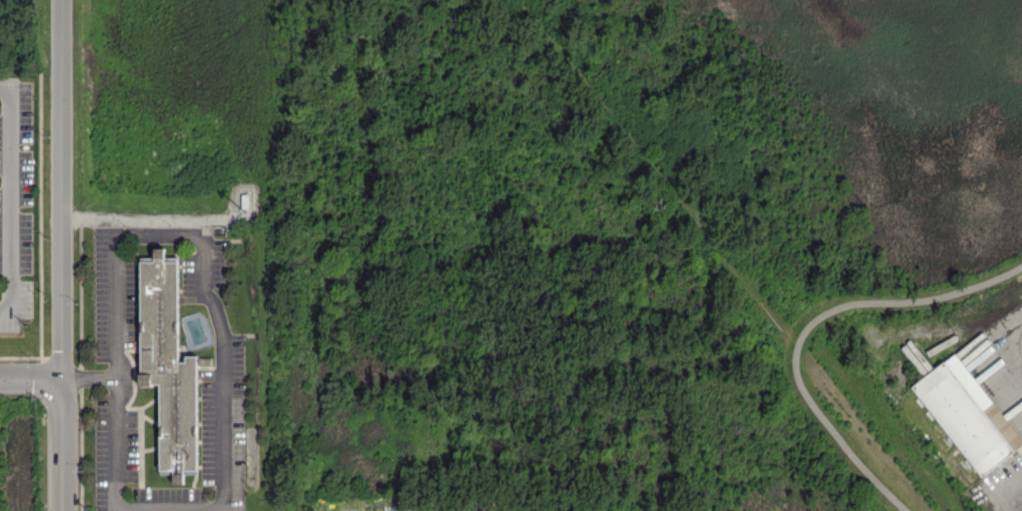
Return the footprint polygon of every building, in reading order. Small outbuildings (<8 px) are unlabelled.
[(139,346),(140,260),(178,261),(177,361),(185,361),(185,355),(196,355),(196,469),(183,470),(183,483),(172,483),(172,470),(159,470),(159,383),(151,383),(151,385),(138,385),(138,373),(140,373),(139,346)] [(979,476),(1021,444),(1021,440),(1012,427),(1005,432),(1003,429),(999,431),(993,423),(1003,417),(955,353),(912,385),(979,476)]
